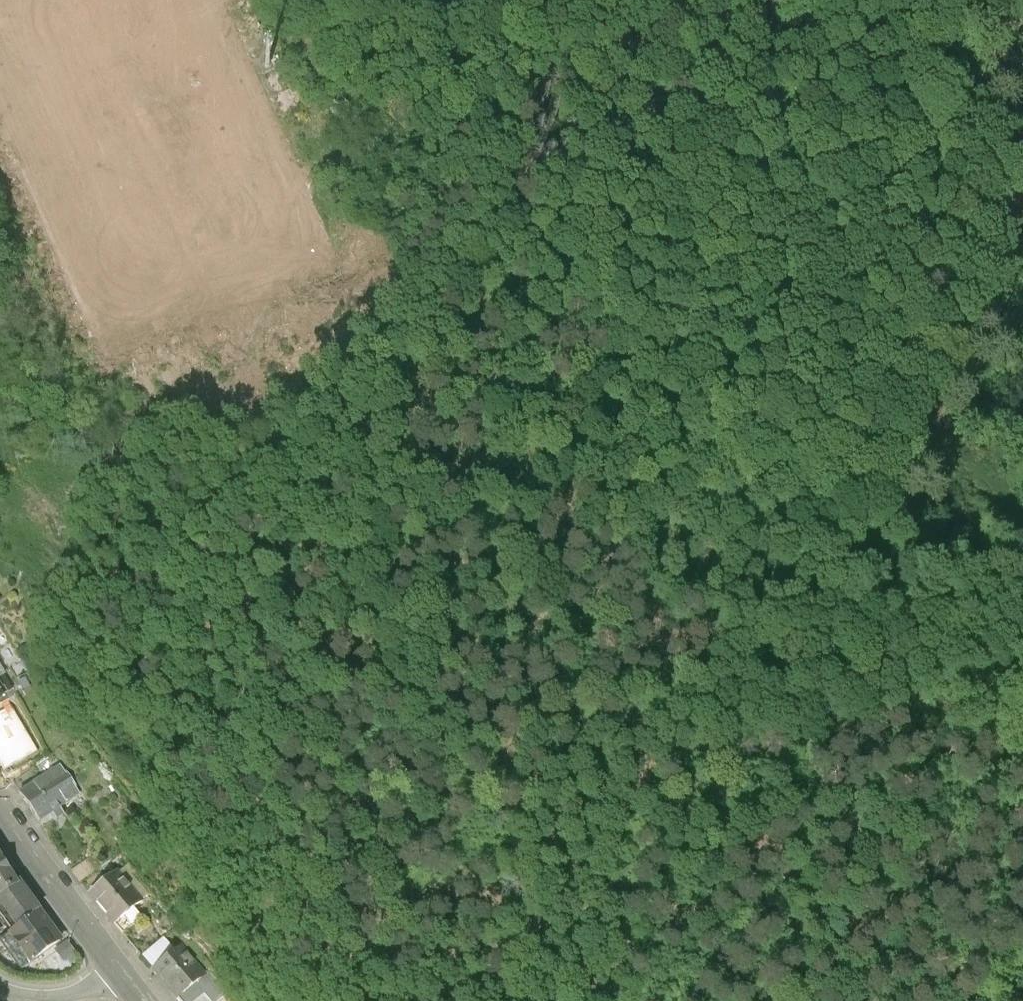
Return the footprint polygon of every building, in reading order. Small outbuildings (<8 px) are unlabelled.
[(80,794),(60,765),(20,793),(39,822),(80,794)] [(0,856),(0,898),(19,925),(39,912),(20,884),(18,884),(0,856)] [(141,901),(117,872),(90,895),(114,924),(141,901)] [(61,941),(39,912),(10,933),(32,962),(61,941)] [(176,954),(172,950),(150,967),(177,999),(205,976),(182,949),(176,954)]
